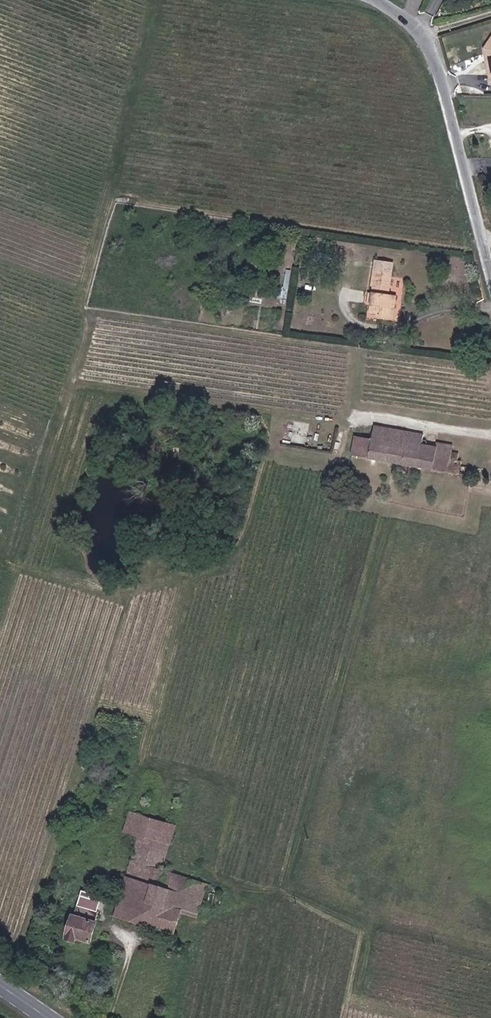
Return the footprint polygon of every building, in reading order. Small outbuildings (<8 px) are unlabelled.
[(375,261),(371,286),(374,286),(372,294),(369,294),(368,303),(372,303),(370,313),(378,314),(378,317),(392,319),(396,297),(388,295),(393,263),(375,261)] [(262,298),(265,282),(254,280),(251,296),(262,298)] [(355,436),(351,456),(472,477),(474,468),(462,466),(462,462),(458,461),(460,454),(452,452),(453,445),(437,443),(436,446),(421,444),(424,435),(374,425),(372,439),(355,436)] [(124,832),(139,836),(169,844),(170,845),(176,826),(130,812),(124,832)] [(161,870),(169,844),(139,836),(115,916),(174,935),(181,912),(196,917),(207,885),(161,870)] [(91,941),(96,922),(99,912),(78,905),(75,915),(73,915),(67,936),(69,936),(68,938),(75,940),(76,937),(91,941)]
